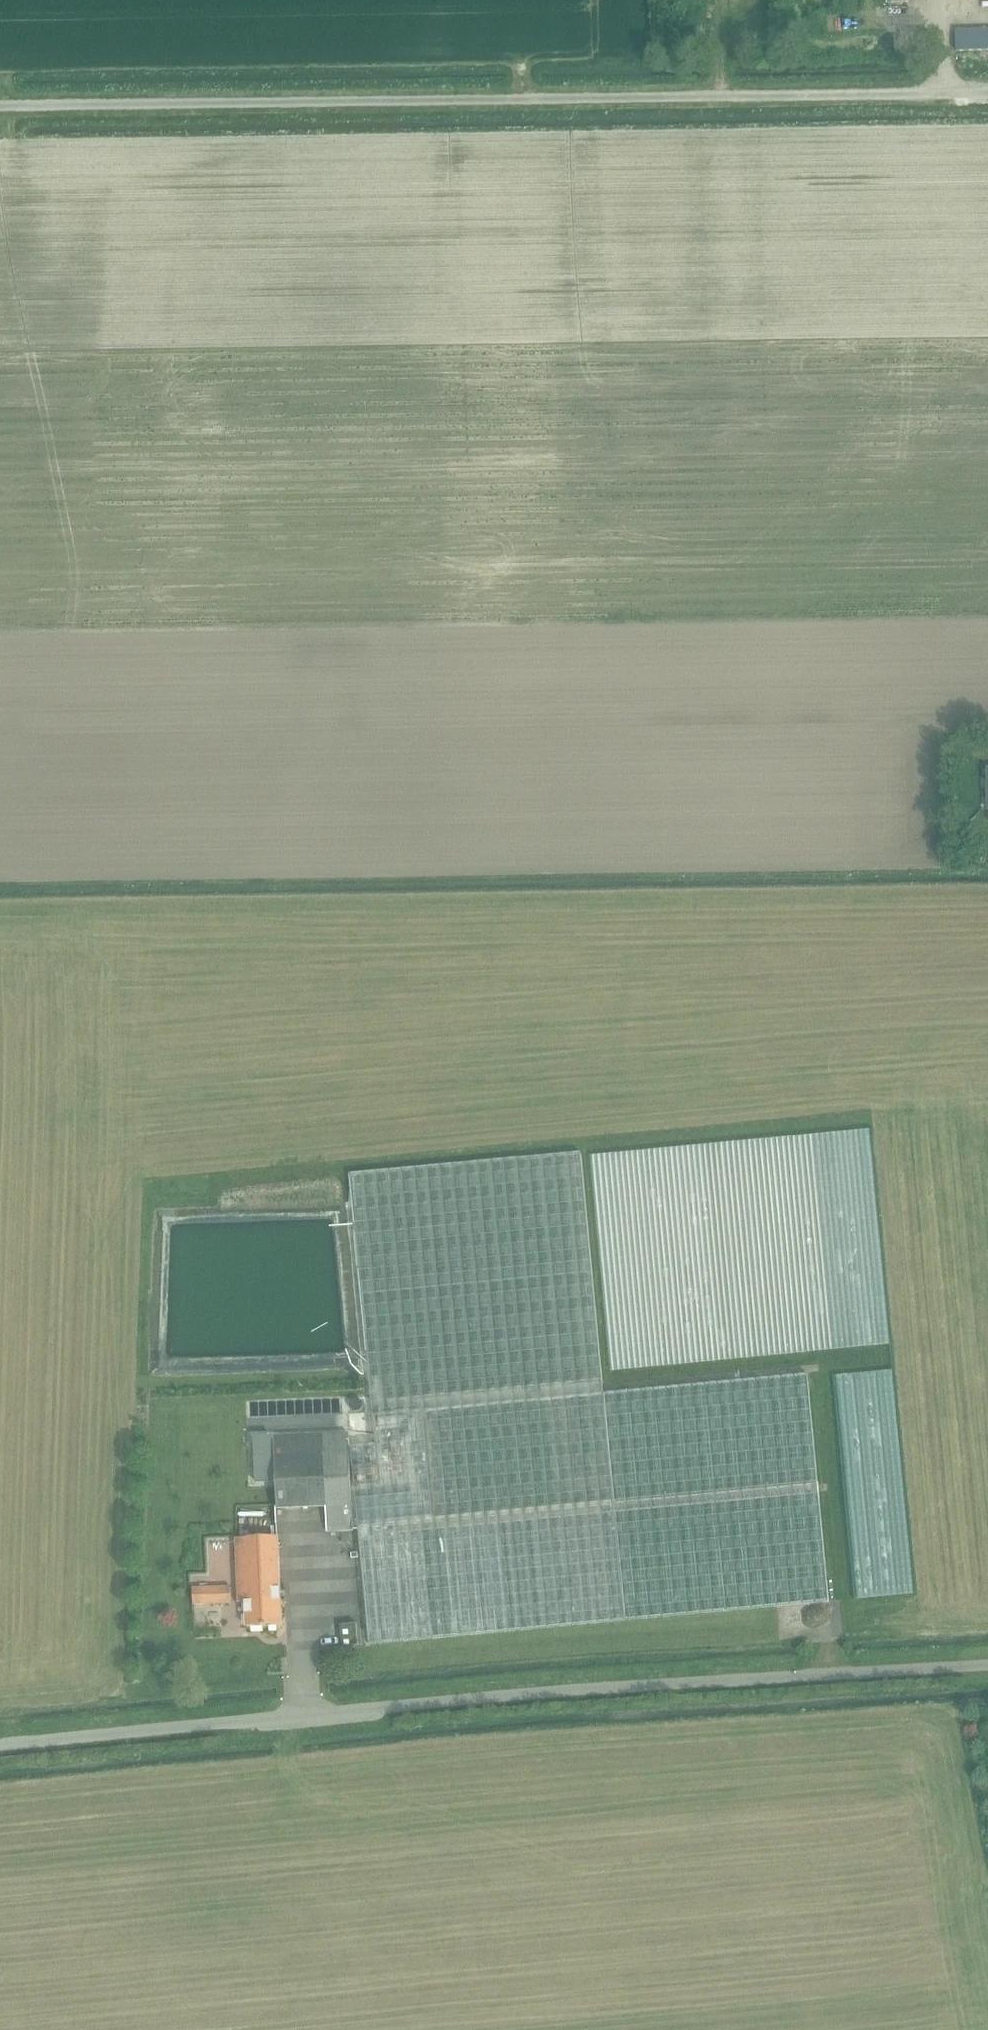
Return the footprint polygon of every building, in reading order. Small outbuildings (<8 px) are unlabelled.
[(955,30),(955,51),(987,50),(987,29),(955,30)] [(808,1374),(604,1393),(581,1153),(351,1175),(376,1445),(351,1448),(369,1644),(829,1601),(808,1374)] [(327,1531),(354,1529),(349,1433),(274,1436),(277,1486),(234,1488),(239,1603),(247,1602),(249,1628),(281,1626),(279,1602),(282,1602),(279,1537),(278,1509),(326,1507),(327,1531)] [(192,1589),(193,1606),(230,1604),(229,1587),(192,1589)] [(341,1624),(343,1646),(359,1645),(357,1623),(341,1624)]
